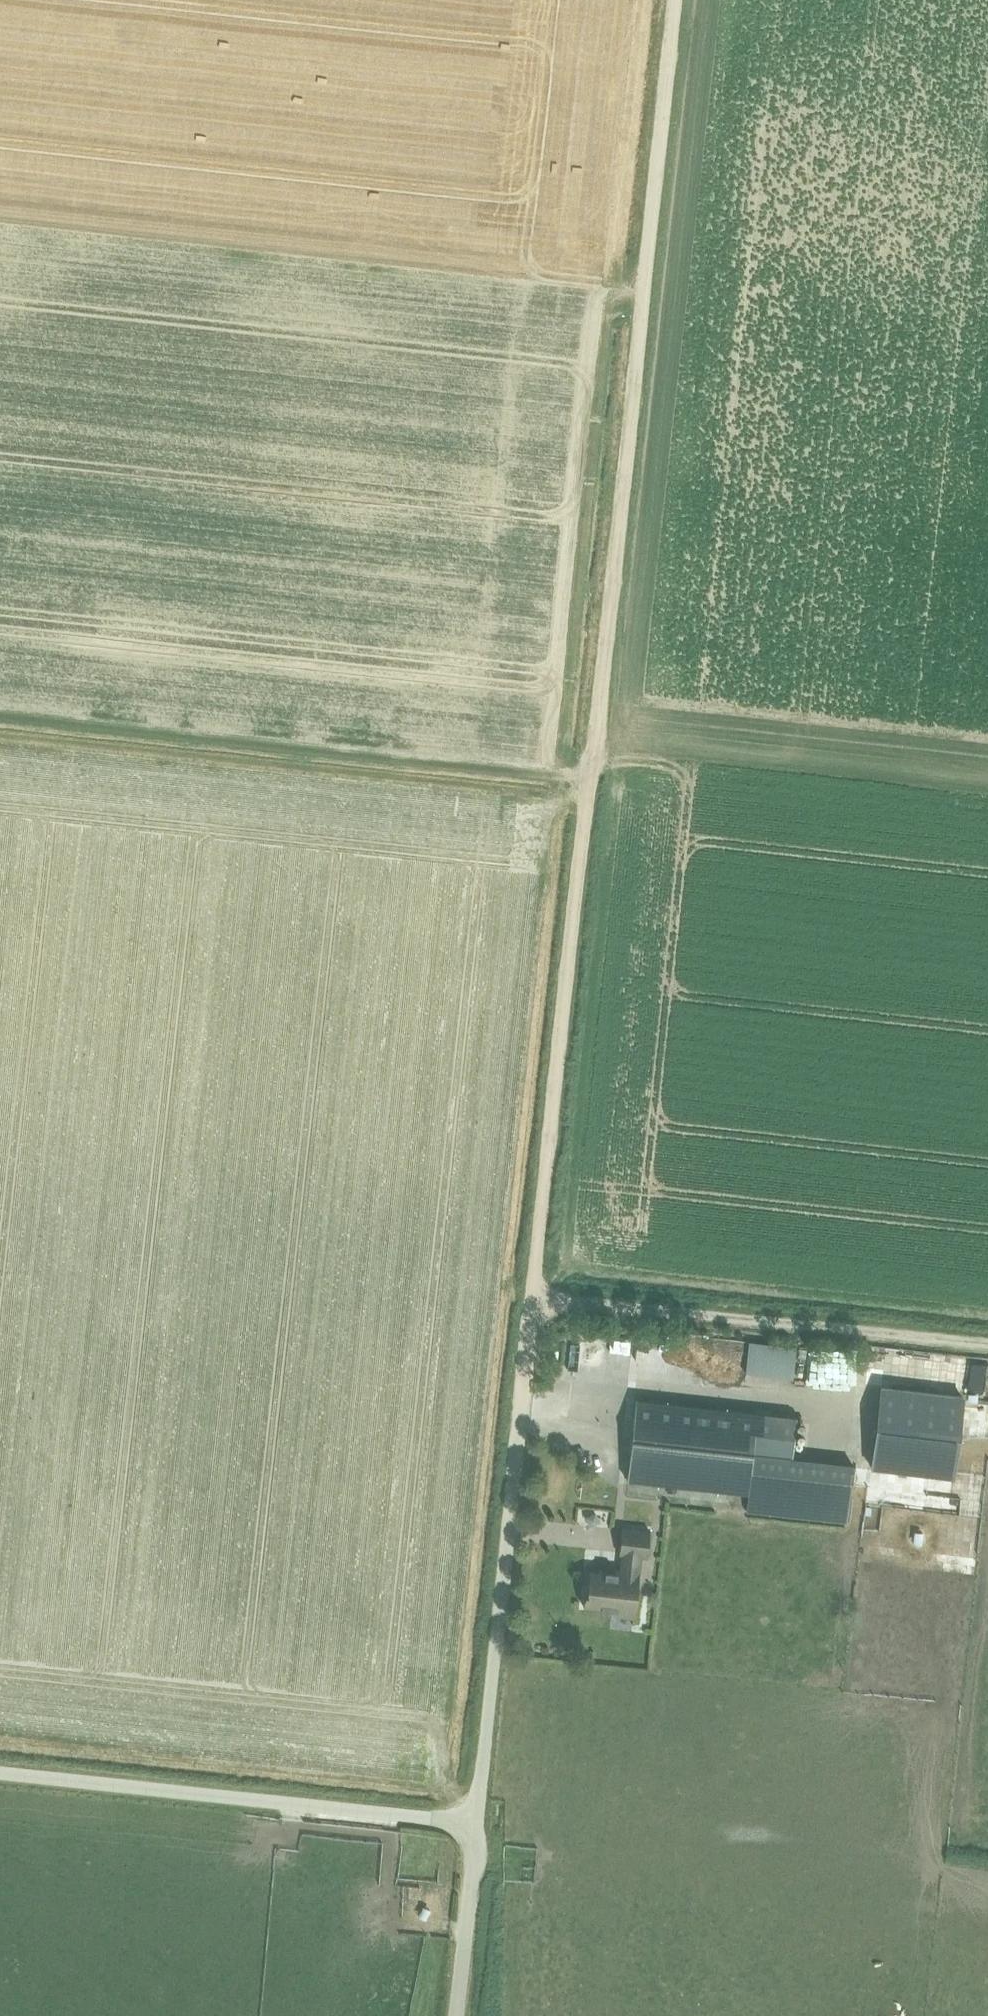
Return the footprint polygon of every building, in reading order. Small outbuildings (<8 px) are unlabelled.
[(643,1337),(608,1336),(607,1363),(642,1364),(643,1337)] [(566,1366),(577,1366),(578,1340),(567,1339),(566,1366)] [(750,1342),(747,1366),(765,1368),(768,1344),(750,1342)] [(796,1345),(795,1369),(805,1370),(807,1345),(796,1345)] [(872,1468),(953,1477),(962,1397),(881,1387),(872,1468)] [(855,1464),(792,1457),(796,1417),(655,1401),(636,1399),(627,1480),(647,1482),(668,1484),(677,1485),(747,1493),(745,1513),(848,1525),(855,1464)] [(583,1606),(635,1611),(641,1556),(647,1557),(650,1531),(622,1527),(619,1554),(622,1554),(620,1569),(605,1568),(605,1573),(589,1571),(586,1593),(584,1593),(583,1606)] [(402,1884),(402,1898),(416,1898),(416,1884),(402,1884)]
